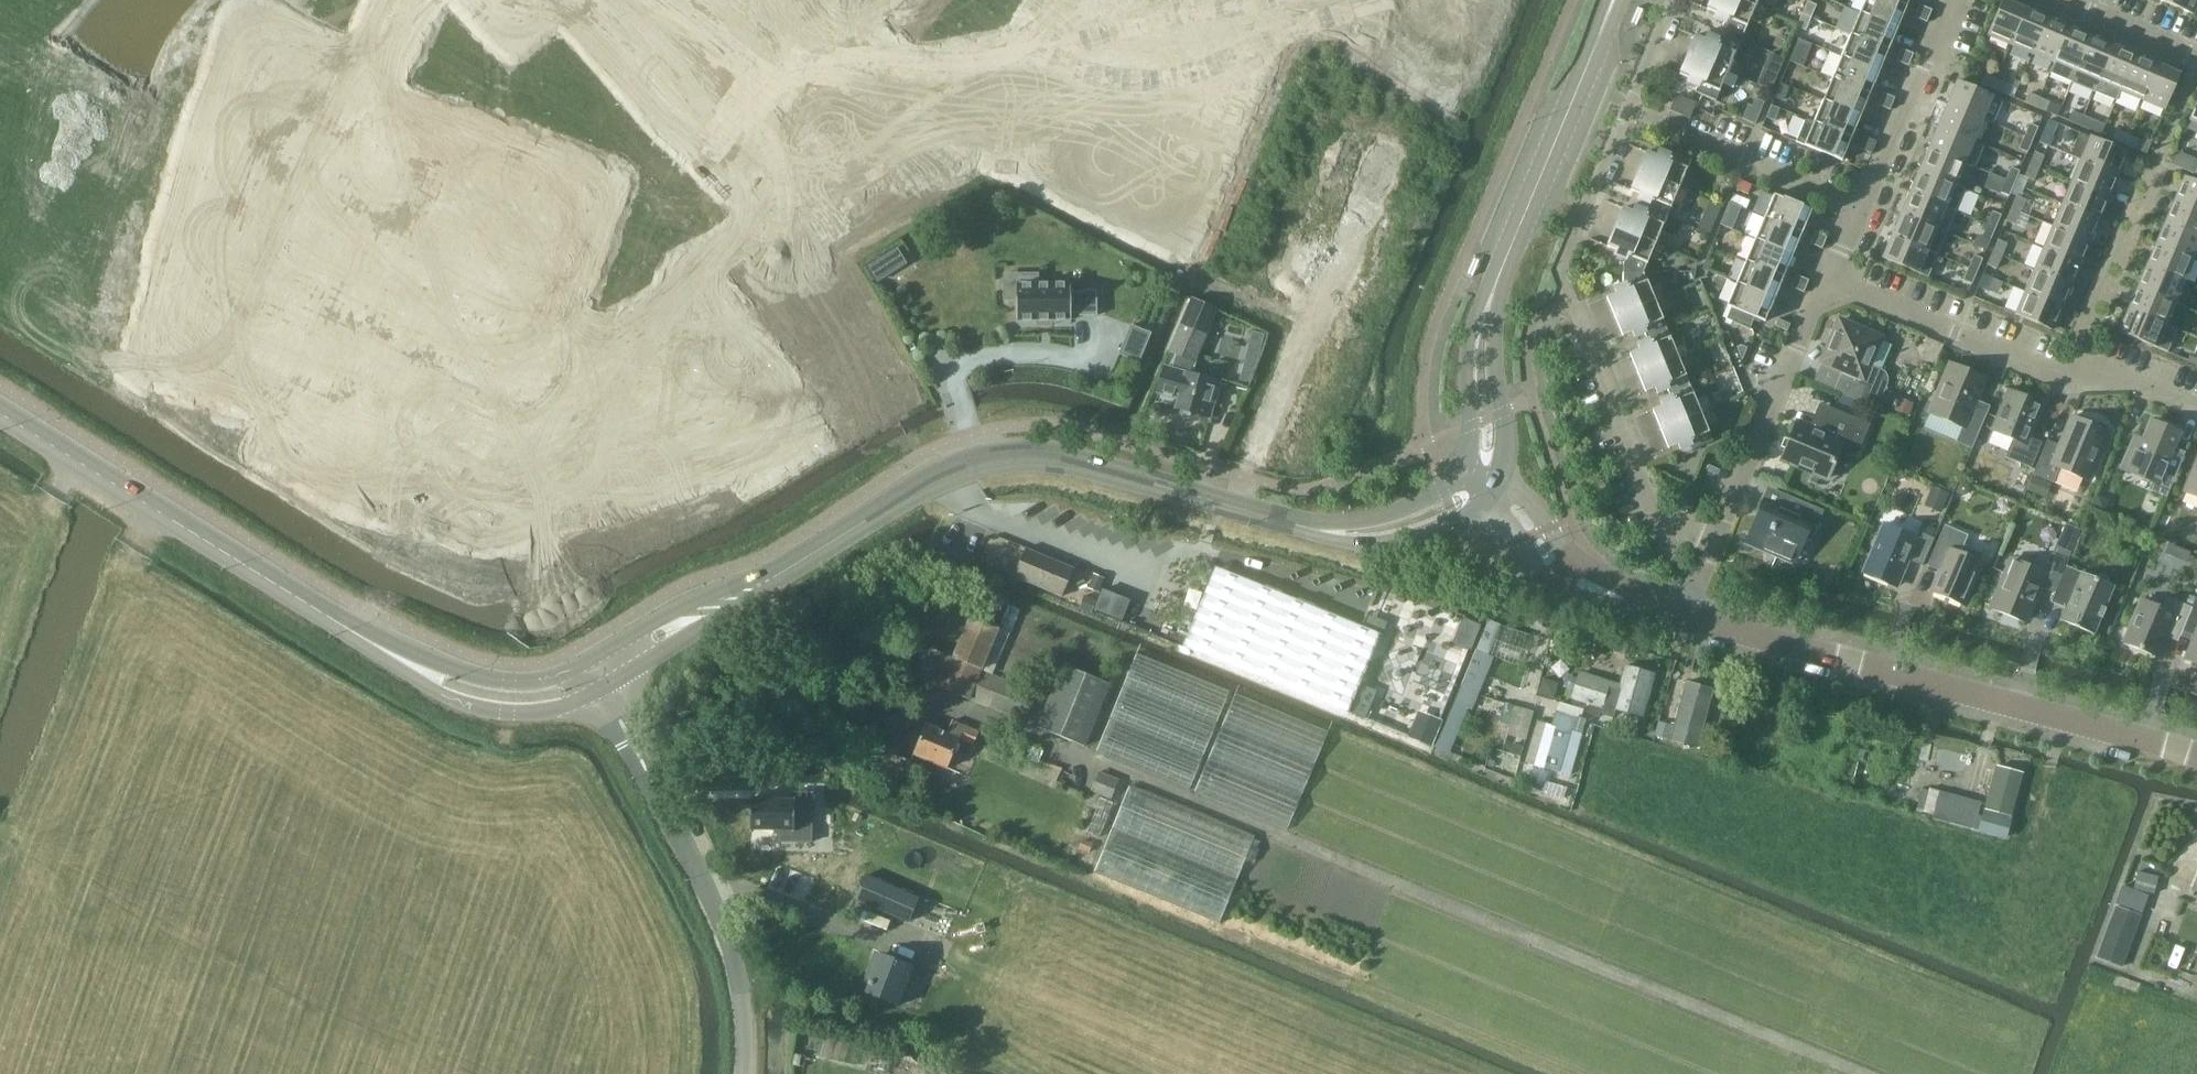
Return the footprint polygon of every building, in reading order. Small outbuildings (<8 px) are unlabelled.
[(1743,35),(1755,7),(1739,0),(1710,0),(1706,10),(1716,14),(1714,18),(1724,22),(1722,27),(1743,35)] [(1860,13),(1898,29),(1907,7),(1891,0),(1865,0),(1860,13)] [(2025,9),(2004,0),(2002,0),(1987,35),(2010,45),(2025,9)] [(2193,14),(2196,5),(2196,0),(2159,0),(2193,14)] [(1808,1),(1802,14),(1811,18),(1817,5),(1808,1)] [(1917,11),(1929,16),(1932,10),(1920,5),(1917,11)] [(2010,45),(2032,54),(2047,18),(2025,9),(2010,45)] [(1929,16),(1917,11),(1915,17),(1927,22),(1929,16)] [(1860,13),(1851,35),(1889,51),(1898,29),(1860,13)] [(1806,30),(1811,18),(1802,14),(1797,26),(1806,30)] [(2047,18),(2032,54),(2054,63),(2069,28),(2047,18)] [(2072,82),(2091,37),(2069,28),(2054,63),(2050,73),(2072,82)] [(1740,44),(1719,35),(1717,39),(1707,35),(1705,39),(1696,35),(1687,55),(1728,72),(1740,44)] [(1879,73),(1889,51),(1851,35),(1841,57),(1879,73)] [(1791,58),(1805,62),(1812,40),(1798,36),(1791,58)] [(2098,81),(2113,46),(2091,37),(2072,82),(2093,91),(2098,81)] [(2098,81),(2120,91),(2135,55),(2113,46),(2098,81)] [(1771,49),(1757,82),(1771,88),(1785,55),(1771,49)] [(1899,55),(1911,60),(1913,54),(1901,49),(1899,55)] [(1716,101),(1728,72),(1687,55),(1679,75),(1689,79),(1687,83),(1697,87),(1695,92),(1716,101)] [(1911,60),(1899,55),(1896,61),(1908,66),(1911,60)] [(2120,91),(2142,100),(2157,64),(2135,55),(2120,91)] [(1870,94),(1879,73),(1841,57),(1832,79),(1870,94)] [(2157,64),(2142,100),(2165,110),(2180,74),(2157,64)] [(1981,84),(1992,89),(1995,80),(1985,75),(1981,84)] [(1861,116),(1870,94),(1832,79),(1823,100),(1861,116)] [(1992,89),(2002,93),(2006,84),(1995,80),(1992,89)] [(1947,104),(1983,119),(1993,96),(1957,81),(1947,104)] [(1774,98),(1784,102),(1790,88),(1780,84),(1774,98)] [(1754,93),(1744,115),(1757,121),(1768,99),(1754,93)] [(1880,99),(1892,104),(1895,98),(1883,93),(1880,99)] [(1697,102),(1677,94),(1670,110),(1690,119),(1697,102)] [(2025,102),(2036,107),(2039,98),(2029,94),(2025,102)] [(2036,107),(2046,112),(2050,103),(2039,98),(2036,107)] [(1892,104),(1880,99),(1878,105),(1890,110),(1892,104)] [(1852,138),(1861,116),(1823,100),(1814,122),(1852,138)] [(1974,141),(1983,119),(1947,104),(1938,126),(1974,141)] [(2069,121),(2079,125),(2083,116),(2072,112),(2069,121)] [(2079,125),(2090,130),(2101,134),(2104,125),(2083,116),(2079,125)] [(2052,136),(2058,123),(2049,120),(2043,133),(2052,136)] [(1842,161),(1852,138),(1814,122),(1804,145),(1842,161)] [(2030,124),(2025,136),(2033,140),(2038,127),(2030,124)] [(1974,141),(1938,126),(1929,148),(1965,163),(1964,163),(1974,167),(1984,145),(1974,141)] [(2123,144),(2127,135),(2116,130),(2113,139),(2123,144)] [(2128,153),(2090,137),(2080,133),(2071,155),(2081,159),(2080,160),(2118,176),(2128,153)] [(2123,144),(2147,154),(2153,139),(2144,136),(2142,141),(2138,139),(2127,135),(2123,144)] [(1862,142),(1874,148),(1877,142),(1864,136),(1862,142)] [(2019,149),(2028,152),(2033,140),(2025,136),(2019,149)] [(1859,148),(1871,154),(1874,148),(1862,142),(1859,148)] [(1964,163),(1965,163),(1929,148),(1926,155),(1921,155),(1917,164),(1921,167),(1920,170),(1955,185),(1964,163)] [(1647,151),(1639,171),(1679,188),(1691,160),(1670,151),(1668,155),(1658,151),(1656,156),(1647,151)] [(2035,152),(2030,164),(2039,168),(2044,155),(2035,152)] [(2196,167),(2196,160),(2189,157),(2184,169),(2194,174),(2196,167)] [(2080,160),(2071,182),(2109,198),(2118,176),(2080,160)] [(2033,181),(2039,168),(2030,164),(2024,177),(2033,181)] [(2014,185),(2020,171),(2011,168),(2006,181),(2014,185)] [(1910,192),(1946,207),(1956,211),(1965,189),(1955,185),(1920,170),(1918,173),(1914,172),(1910,181),(1913,184),(1910,192)] [(1648,203),(1646,207),(1667,216),(1679,188),(1639,171),(1630,191),(1640,195),(1638,199),(1648,203)] [(2175,199),(2196,209),(2196,182),(2184,177),(2175,199)] [(2008,198),(2010,193),(2014,185),(2006,181),(2000,195),(2008,198)] [(2071,182),(2062,204),(2100,219),(2109,198),(2071,182)] [(1937,229),(1946,207),(1910,192),(1901,214),(1937,229)] [(1774,194),(1765,217),(1802,233),(1812,210),(1774,194)] [(2017,195),(2011,208),(2020,212),(2026,199),(2017,195)] [(2165,221),(2196,235),(2196,209),(2175,199),(2165,221)] [(2062,204),(2053,226),(2090,241),(2100,219),(2062,204)] [(1623,207),(1615,227),(1655,244),(1667,216),(1646,207),(1645,211),(1635,207),(1633,211),(1623,207)] [(2015,225),(2020,212),(2011,208),(2006,221),(2015,225)] [(1993,212),(1988,224),(1996,227),(2001,215),(1993,212)] [(1892,235),(1938,255),(1947,233),(1937,229),(1901,214),(1892,235)] [(1765,217),(1755,239),(1793,255),(1802,233),(1765,217)] [(2156,243),(2194,259),(2196,251),(2196,235),(2165,221),(2156,243)] [(1982,236),(1991,240),(1996,227),(1988,224),(1982,236)] [(2053,226),(2044,248),(2081,263),(2090,241),(2053,226)] [(1623,264),(1623,272),(1644,272),(1655,244),(1615,227),(1607,247),(1616,251),(1615,255),(1624,259),(1623,264)] [(1812,237),(1825,242),(1827,236),(1815,231),(1812,237)] [(1938,255),(1892,235),(1882,258),(1928,277),(1938,255)] [(1825,242),(1812,237),(1810,243),(1822,248),(1825,242)] [(1755,239),(1746,261),(1784,277),(1793,255),(1755,239)] [(1998,239),(1993,252),(2002,256),(2007,243),(1998,239)] [(2156,243),(2147,265),(2185,281),(2194,259),(2156,243)] [(897,245),(868,263),(879,279),(908,261),(897,245)] [(2072,285),(2081,263),(2044,248),(2034,269),(2072,285)] [(1996,269),(2002,256),(1993,252),(1987,265),(1996,269)] [(1974,255),(1969,268),(1977,271),(1983,259),(1974,255)] [(1746,261),(1737,283),(1775,299),(1784,277),(1746,261)] [(2175,303),(2185,281),(2147,265),(2138,287),(2175,303)] [(1964,280),(1972,284),(1977,271),(1969,268),(1964,280)] [(2063,307),(2072,285),(2034,269),(2025,291),(2063,307)] [(1607,297),(1615,317),(1655,300),(1644,272),(1623,272),(1623,281),(1625,285),(1614,289),(1616,293),(1607,297)] [(1992,278),(1983,274),(1978,287),(1987,291),(1992,278)] [(1806,286),(1809,280),(1797,275),(1794,281),(1806,286)] [(1806,286),(1794,281),(1791,287),(1804,292),(1806,286)] [(1765,321),(1775,299),(1737,283),(1727,305),(1731,307),(1726,319),(1732,321),(1732,322),(1750,330),(1755,317),(1765,321)] [(1068,287),(1013,287),(1013,324),(1035,324),(1035,326),(1046,326),(1046,324),(1068,324),(1068,316),(1076,316),(1076,318),(1094,318),(1094,293),(1076,293),(1076,295),(1068,295),(1068,287)] [(2166,325),(2175,303),(2138,287),(2129,309),(2166,325)] [(2053,330),(2063,307),(2025,291),(2015,314),(2053,330)] [(1156,394),(1177,400),(1175,410),(1208,419),(1218,385),(1186,376),(1190,362),(1194,363),(1217,311),(1191,300),(1168,353),(1176,356),(1172,370),(1164,368),(1156,394)] [(1615,317),(1623,337),(1632,333),(1634,337),(1644,333),(1646,337),(1667,328),(1655,300),(1615,317)] [(2176,329),(2166,325),(2129,309),(2119,332),(2167,352),(2176,329)] [(1778,319),(1775,326),(1787,331),(1790,324),(1778,319)] [(1834,390),(1863,402),(1877,408),(1887,384),(1888,378),(1886,373),(1881,369),(1869,364),(1880,338),(1839,321),(1822,361),(1843,370),(1834,390)] [(1138,343),(1141,334),(1121,326),(1118,334),(1138,343)] [(1630,353),(1638,373),(1678,357),(1667,328),(1646,337),(1648,341),(1638,345),(1639,349),(1630,353)] [(1638,373),(1646,393),(1655,389),(1657,393),(1667,389),(1669,393),(1690,385),(1678,357),(1638,373)] [(1972,448),(1987,413),(1972,407),(1984,379),(1950,365),(1931,412),(1963,425),(1956,442),(1972,448)] [(1706,393),(1739,385),(1734,367),(1701,375),(1706,393)] [(1701,413),(1690,385),(1669,393),(1671,397),(1661,401),(1662,406),(1653,410),(1661,429),(1701,413)] [(2031,468),(2042,443),(2027,437),(2041,403),(2010,390),(1993,431),(2013,439),(2005,457),(2031,468)] [(1858,453),(1870,424),(1828,407),(1818,431),(1797,422),(1781,459),(1828,478),(1840,450),(1853,455),(1858,453)] [(1692,450),(1713,442),(1701,413),(1661,429),(1669,449),(1678,445),(1680,450),(1690,445),(1692,450)] [(2088,480),(2108,432),(2072,416),(2059,445),(2047,440),(2033,474),(2054,483),(2060,469),(2088,480)] [(2125,460),(2156,474),(2149,490),(2167,497),(2184,457),(2172,451),(2179,433),(2151,421),(2143,440),(2135,437),(2125,460)] [(2184,491),(2196,497),(2196,458),(2184,491)] [(1824,510),(1787,495),(1768,487),(1762,501),(1763,501),(1746,542),(1795,563),(1805,540),(1811,542),(1824,510)] [(1924,508),(1941,516),(1949,496),(1932,488),(1924,508)] [(2155,528),(2166,532),(2172,515),(2161,511),(2155,528)] [(1922,566),(1934,539),(1919,532),(1916,538),(1884,524),(1864,571),(1897,586),(1908,560),(1922,566)] [(1963,605),(1981,562),(1985,555),(1964,546),(1968,535),(1945,525),(1933,552),(1946,557),(1932,591),(1963,605)] [(2066,566),(2068,562),(2069,560),(2053,553),(2044,574),(2012,560),(1992,607),(2026,621),(2040,586),(2055,592),(2066,566)] [(1076,596),(1085,573),(1040,555),(1031,578),(1076,596)] [(1348,712),(1380,632),(1329,610),(1286,594),(1212,564),(1180,644),(1348,712)] [(2094,635),(2115,586),(2066,566),(2055,592),(2053,597),(2067,603),(2060,620),(2094,635)] [(1123,616),(1128,595),(1101,588),(1095,608),(1123,616)] [(2192,608),(2185,624),(2196,629),(2196,596),(2192,608)] [(2178,641),(2180,636),(2181,636),(2185,624),(2192,608),(2168,598),(2164,609),(2142,600),(2124,643),(2156,656),(2167,628),(2180,633),(2177,640),(2178,641)] [(1364,622),(1381,630),(1386,619),(1368,612),(1364,622)] [(1463,614),(1453,641),(1471,648),(1482,621),(1463,614)] [(1028,720),(1039,692),(983,669),(999,630),(972,619),(956,658),(921,644),(910,671),(1028,720)] [(1488,619),(1486,625),(1435,747),(1450,753),(1468,709),(1473,710),(1494,657),(1486,654),(1497,622),(1488,619)] [(2185,659),(2196,664),(2196,630),(2185,659)] [(1293,821),(1327,725),(1232,692),(1234,686),(1135,652),(1099,753),(1293,821)] [(1062,664),(1037,727),(1085,746),(1110,684),(1062,664)] [(1573,699),(1591,704),(1588,716),(1599,719),(1600,714),(1614,718),(1616,711),(1641,717),(1653,674),(1627,667),(1622,685),(1580,674),(1573,699)] [(1538,690),(1553,695),(1558,680),(1543,675),(1538,690)] [(1687,682),(1671,740),(1697,747),(1713,689),(1687,682)] [(1515,706),(1509,727),(1528,732),(1534,711),(1515,706)] [(1571,775),(1587,720),(1574,717),(1574,718),(1556,713),(1552,725),(1538,720),(1526,758),(1546,764),(1545,768),(1571,775)] [(1425,729),(1413,725),(1408,738),(1432,748),(1442,720),(1430,716),(1425,729)] [(976,745),(981,731),(956,721),(950,735),(927,725),(916,754),(950,768),(962,739),(976,745)] [(1658,722),(1655,736),(1667,740),(1671,725),(1658,722)] [(911,761),(886,753),(873,790),(897,799),(911,761)] [(2004,838),(2009,816),(2020,776),(1996,769),(1983,818),(1978,816),(1981,803),(1929,788),(1921,815),(2004,838)] [(1113,797),(1120,780),(1100,771),(1092,789),(1113,797)] [(1128,784),(1096,873),(1223,919),(1255,830),(1128,784)] [(1551,786),(1549,793),(1563,797),(1565,790),(1551,786)] [(751,798),(750,832),(751,832),(751,830),(778,830),(778,842),(812,843),(813,794),(793,793),(793,801),(752,800),(752,798),(751,798)] [(1095,843),(1085,840),(1081,849),(1092,853),(1095,843)] [(2154,891),(2159,873),(2140,868),(2135,886),(2154,891)] [(908,923),(920,898),(867,874),(855,899),(908,923)] [(2097,958),(2123,967),(2141,916),(2115,907),(2097,958)] [(867,993),(896,1005),(911,967),(880,954),(875,966),(871,964),(865,981),(869,983),(868,985),(870,985),(867,993)]
